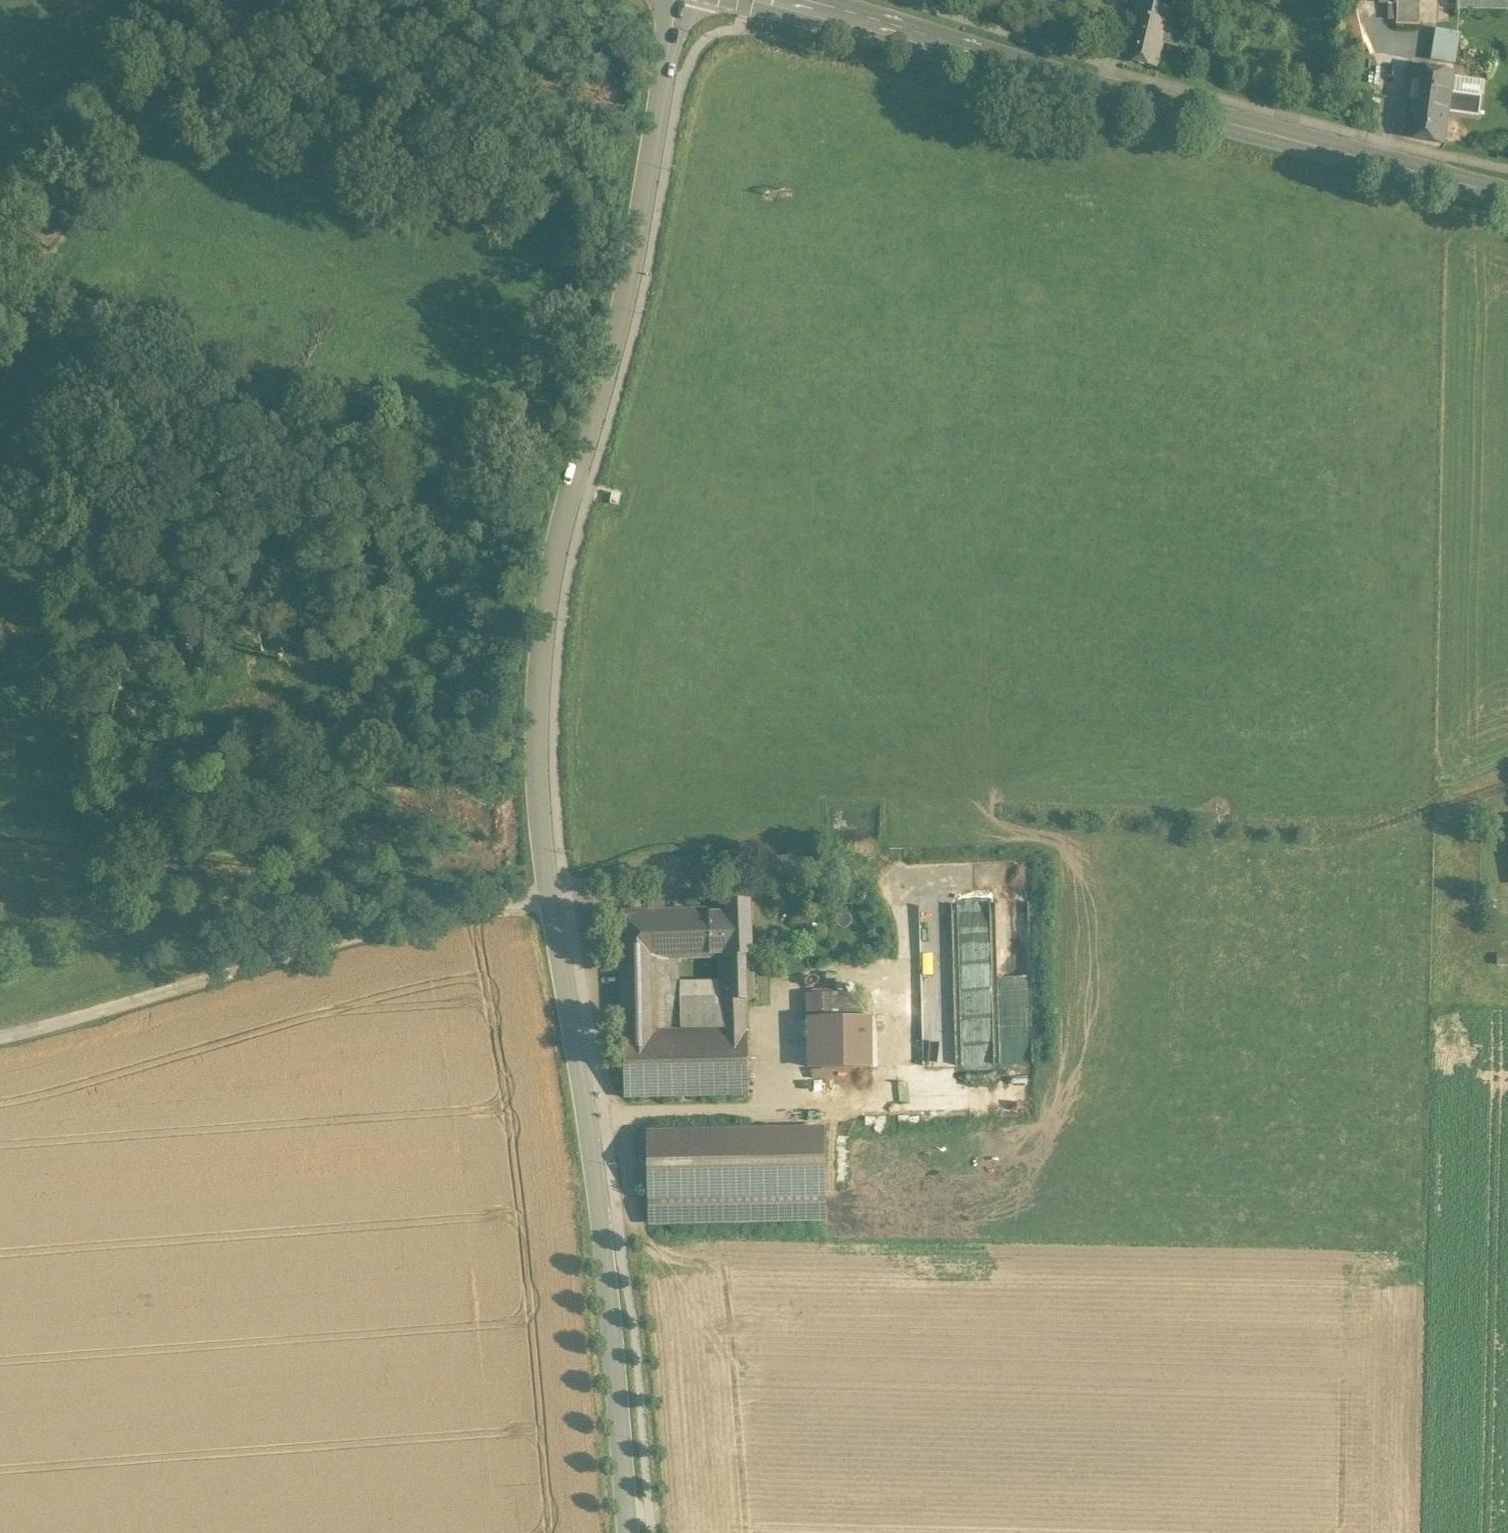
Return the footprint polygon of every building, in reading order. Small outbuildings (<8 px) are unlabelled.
[(1398,23),(1421,24),(1423,5),(1423,0),(1398,0),(1398,23)] [(1457,11),(1507,11),(1507,0),(1457,0),(1457,11)] [(1173,9),(1138,1),(1131,30),(1166,38),(1167,33),(1173,9)] [(1187,12),(1173,9),(1167,33),(1181,36),(1187,12)] [(1166,38),(1131,30),(1124,61),(1158,69),(1164,45),(1166,38)] [(1181,36),(1167,33),(1166,38),(1164,45),(1179,48),(1181,36)] [(1459,38),(1436,34),(1432,60),(1455,64),(1459,38)] [(1416,68),(1406,137),(1444,143),(1448,114),(1453,78),(1454,74),(1416,68)] [(1453,78),(1448,114),(1480,118),(1485,82),(1453,78)] [(773,880),(805,877),(803,857),(771,860),(773,880)] [(711,958),(721,958),(721,970),(746,970),(745,957),(754,957),(751,901),(726,902),(727,909),(710,910),(711,958)] [(1029,961),(1029,901),(993,901),(994,924),(961,924),(962,939),(992,939),(992,961),(1029,961)] [(658,960),(711,958),(710,910),(657,912),(658,960)] [(658,960),(657,912),(622,912),(624,1003),(654,1001),(653,964),(658,963),(658,960)] [(954,1066),(954,943),(923,943),(923,1066),(954,1066)] [(747,1025),(746,970),(721,970),(722,978),(722,1026),(747,1025)] [(680,1027),(722,1026),(722,978),(679,980),(680,1027)] [(809,995),(810,1019),(857,1019),(856,993),(809,995)] [(673,1001),(654,1001),(624,1003),(624,1031),(674,1028),(673,1001)] [(870,1019),(857,1019),(810,1019),(811,1069),(871,1067),(870,1019)] [(748,1096),(747,1025),(722,1026),(680,1027),(674,1028),(624,1031),(625,1098),(748,1096)] [(823,1131),(648,1134),(650,1223),(826,1220),(823,1131)]
